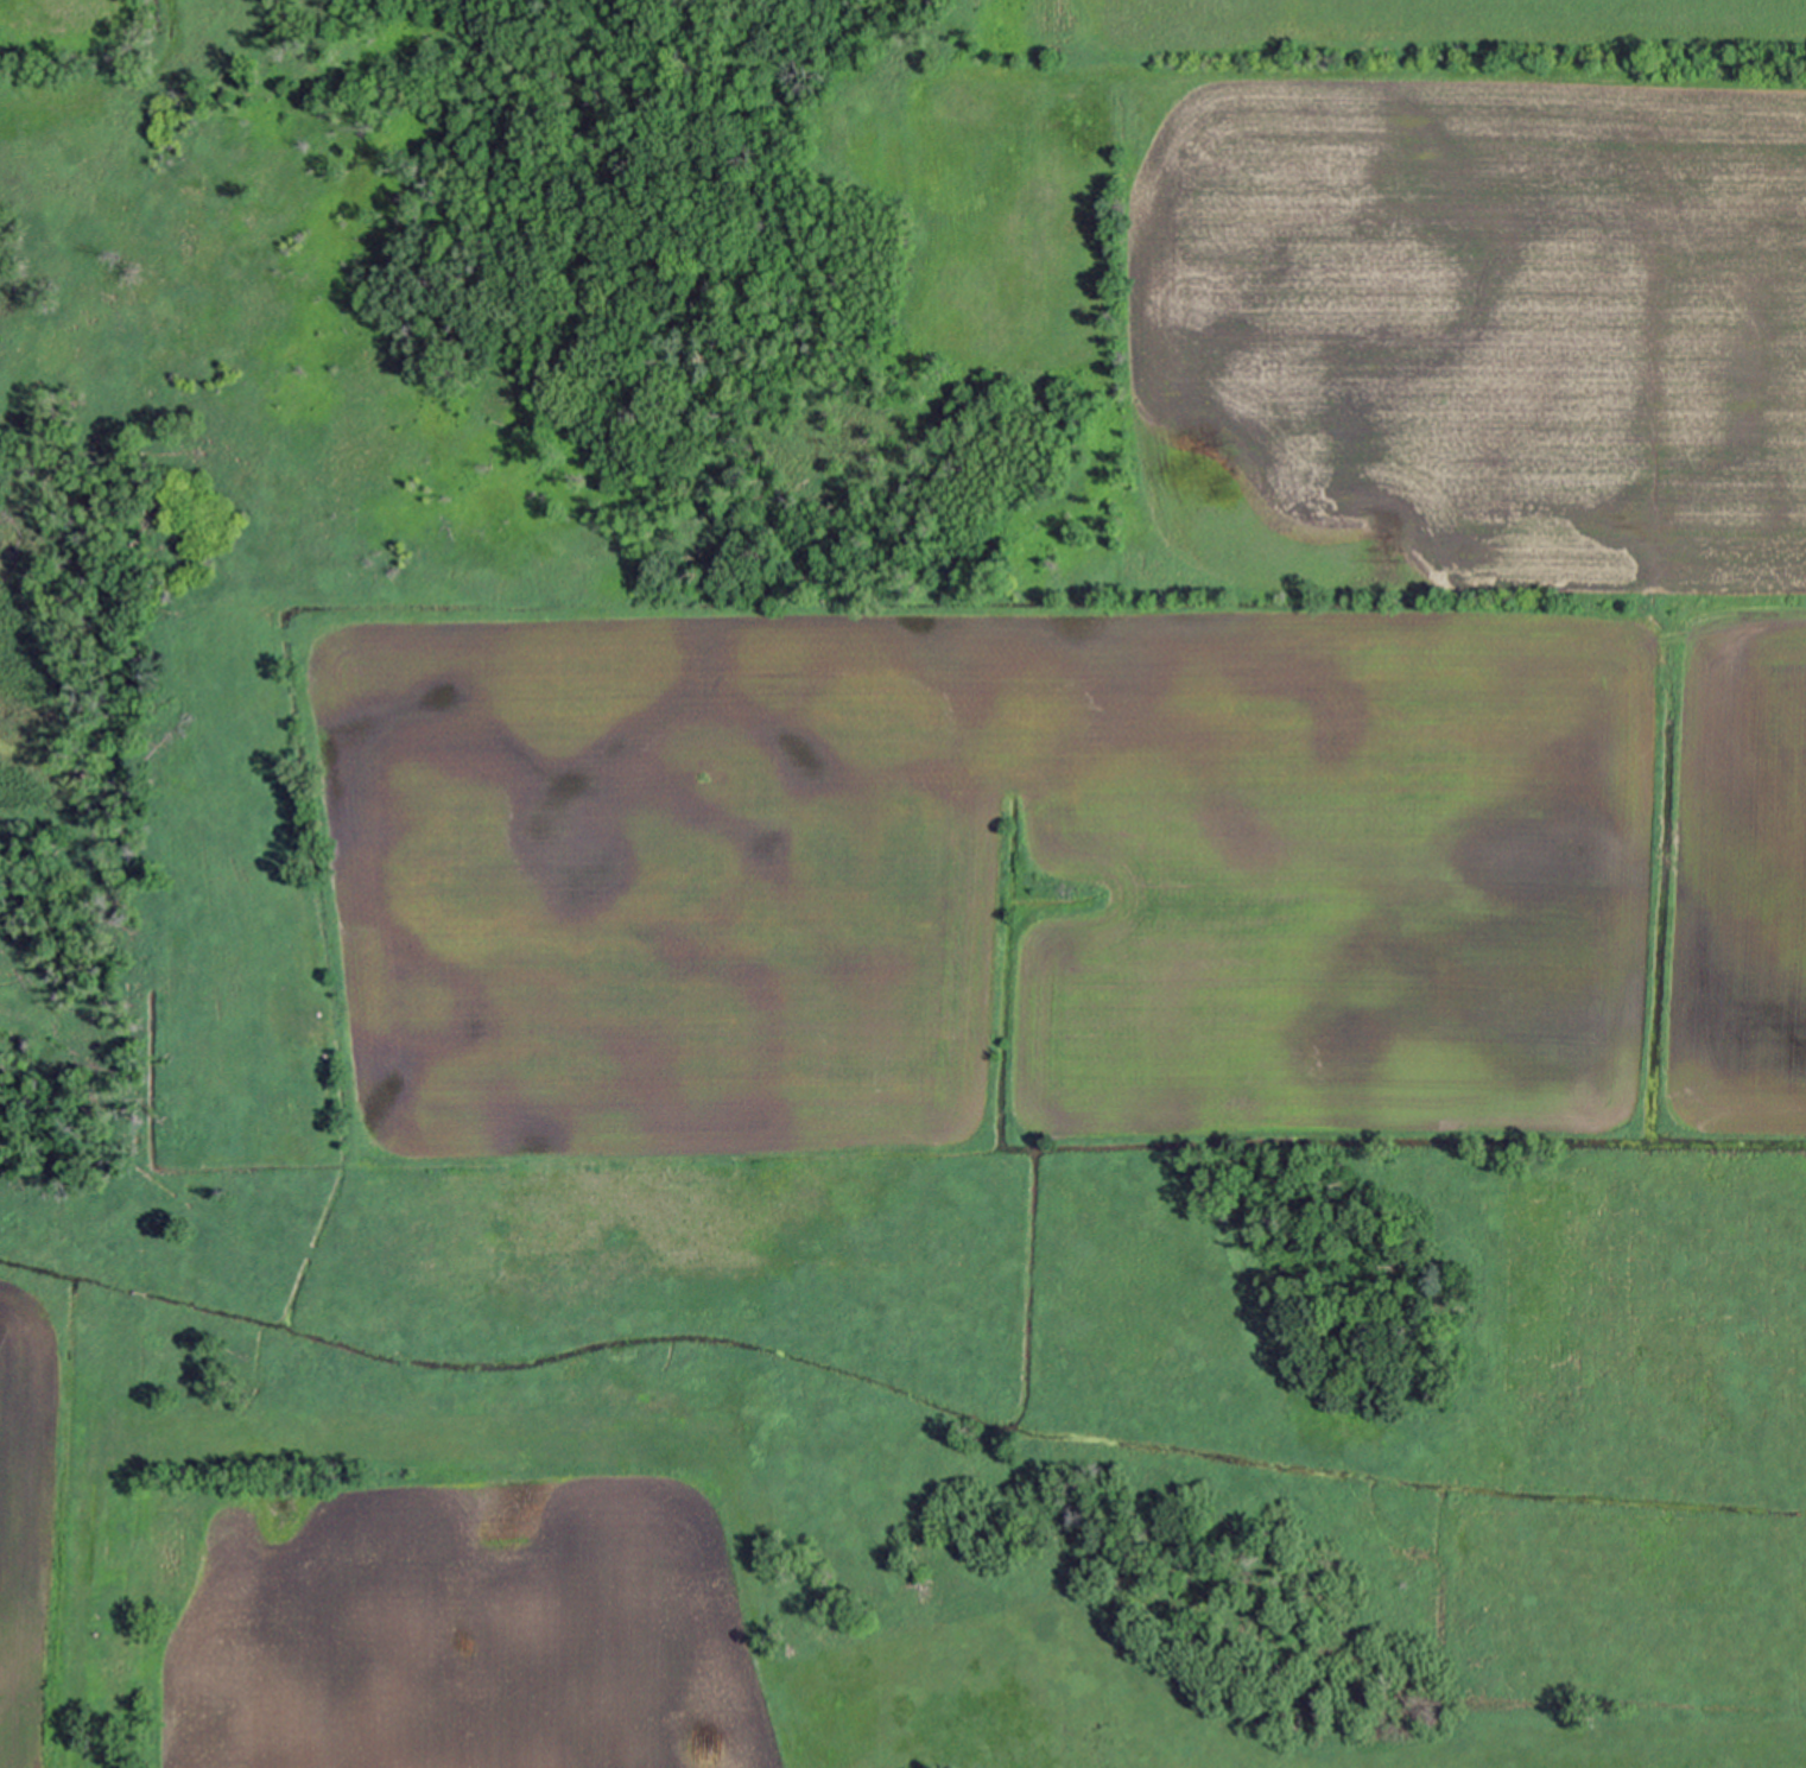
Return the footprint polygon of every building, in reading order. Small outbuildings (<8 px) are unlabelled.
[(292,640),(275,640),(275,630),(292,630),(292,640)] [(145,1291),(142,1299),(132,1297),(134,1288),(145,1291)]
